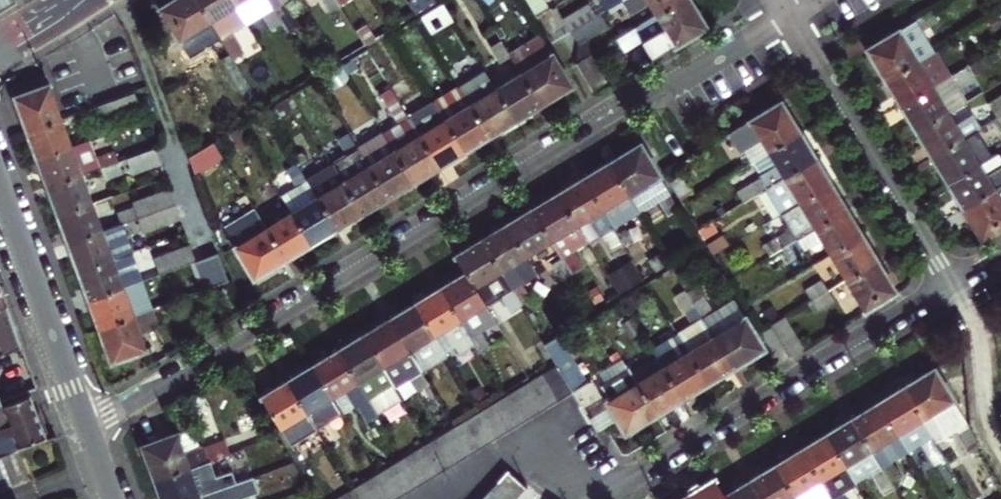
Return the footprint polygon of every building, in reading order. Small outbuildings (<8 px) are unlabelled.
[(15,10),(10,0),(0,0),(0,16),(15,10)] [(179,40),(210,21),(198,0),(174,0),(160,9),(179,40)] [(210,21),(221,38),(230,53),(241,46),(232,31),(247,22),(233,0),(198,0),(210,21)] [(247,22),(262,13),(271,29),(281,22),(272,7),(268,0),(233,0),(247,22)] [(272,7),(281,22),(287,31),(298,25),(283,1),(283,0),(268,0),(272,7)] [(330,11),(340,5),(337,0),(323,0),(330,11)] [(607,9),(622,1),(622,0),(602,0),(607,9)] [(622,1),(627,8),(632,9),(646,1),(655,15),(680,0),(622,0),(622,1)] [(655,15),(632,28),(651,60),(706,27),(697,12),(690,0),(680,0),(655,15)] [(563,21),(570,31),(596,16),(589,4),(563,21)] [(884,81),(934,52),(921,30),(936,20),(930,10),(865,50),(878,70),(884,81)] [(600,13),(596,16),(570,31),(577,44),(608,26),(600,13)] [(366,24),(355,30),(364,45),(375,39),(366,24)] [(541,36),(525,45),(509,55),(510,56),(520,73),(552,54),(541,36)] [(230,53),(221,38),(210,44),(220,60),(230,53)] [(509,55),(500,41),(490,47),(499,62),(510,56),(509,55)] [(245,52),(241,46),(230,53),(233,59),(245,52)] [(949,77),(934,52),(884,81),(892,93),(900,106),(949,77)] [(552,54),(520,73),(539,105),(555,96),(571,86),(552,54)] [(608,86),(589,55),(575,64),(594,95),(608,86)] [(916,132),(948,113),(965,102),(955,87),(977,74),(971,64),(969,64),(949,77),(900,106),(908,120),(916,132)] [(503,127),(514,120),(495,88),(484,71),(459,86),(489,135),(503,127)] [(520,73),(495,88),(514,120),(526,113),(539,105),(520,73)] [(399,101),(408,117),(438,166),(451,158),(463,151),(433,101),(419,110),(401,81),(390,88),(399,101)] [(19,110),(26,131),(62,118),(49,83),(14,97),(19,110)] [(433,101),(463,151),(475,144),(489,135),(459,86),(433,101)] [(104,122),(140,108),(134,92),(117,98),(98,105),(81,111),(85,122),(102,116),(104,122)] [(996,118),(1000,115),(1000,95),(987,103),(996,118)] [(438,166),(408,117),(399,101),(388,108),(397,123),(383,132),(393,149),(412,182),(425,174),(438,166)] [(751,163),(755,160),(800,133),(793,121),(781,102),(732,132),(751,163)] [(924,146),(931,157),(976,130),(980,128),(972,115),(955,125),(948,113),(916,132),(924,146)] [(72,146),(62,118),(26,131),(32,146),(37,159),(72,146)] [(359,126),(348,133),(357,148),(368,142),(359,126)] [(239,127),(228,133),(238,149),(249,143),(239,127)] [(946,183),(991,155),(976,130),(931,157),(940,172),(946,183)] [(332,163),(361,212),(373,206),(387,197),(367,165),(357,148),(348,133),(337,139),(346,154),(332,163)] [(760,177),(761,179),(738,193),(744,203),(767,189),(815,159),(807,145),(800,133),(755,160),(764,175),(760,177)] [(90,140),(72,146),(37,159),(41,172),(42,175),(47,187),(82,174),(101,167),(90,140)] [(223,158),(213,142),(188,157),(195,174),(223,158)] [(624,153),(607,164),(637,212),(658,199),(668,215),(678,209),(669,193),(639,144),(624,153)] [(155,148),(127,158),(133,173),(160,163),(155,148)] [(114,149),(97,155),(102,167),(118,161),(114,149)] [(393,149),(367,165),(387,197),(401,189),(412,182),(393,149)] [(962,208),(1000,185),(1000,164),(995,154),(991,155),(946,183),(954,195),(962,208)] [(297,163),(306,178),(336,228),(350,220),(361,212),(332,163),(316,172),(307,157),(297,163)] [(824,173),(815,159),(767,189),(782,214),(831,184),(824,173)] [(122,171),(118,161),(102,167),(105,178),(122,171)] [(290,211),(310,244),(322,236),(336,228),(306,178),(297,163),(286,170),(295,185),(280,194),(290,211)] [(637,212),(607,164),(596,170),(582,179),(601,211),(611,228),(637,212)] [(57,215),(92,202),(82,174),(47,187),(51,198),(52,202),(57,215)] [(611,228),(601,211),(582,179),(569,187),(556,194),(576,226),(589,218),(599,235),(602,233),(624,270),(633,264),(611,228)] [(672,188),(682,204),(692,198),(682,182),(672,188)] [(831,184),(782,214),(791,229),(764,245),(770,256),(781,249),(797,239),(814,229),(846,210),(839,197),(831,184)] [(962,208),(970,222),(981,240),(1000,228),(1000,185),(962,208)] [(122,223),(139,216),(175,204),(169,188),(134,201),(135,205),(118,211),(122,223)] [(576,226),(556,194),(546,201),(531,210),(550,241),(561,259),(570,274),(581,267),(572,252),(586,243),(576,226)] [(63,231),(67,243),(103,230),(92,202),(57,215),(61,228),(63,231)] [(77,271),(132,251),(126,234),(143,228),(144,231),(180,218),(175,204),(139,216),(122,223),(103,230),(67,243),(73,259),(77,271)] [(235,245),(234,246),(253,278),(268,269),(284,259),(265,227),(255,210),(225,228),(235,245)] [(506,225),(525,257),(550,241),(531,210),(518,218),(506,225)] [(853,221),(846,210),(814,229),(820,240),(829,254),(862,235),(853,221)] [(290,211),(265,227),(284,259),(298,251),(310,244),(290,211)] [(589,218),(576,226),(586,243),(587,244),(599,235),(589,218)] [(480,241),(499,272),(525,257),(506,225),(494,232),(480,241)] [(797,239),(804,250),(820,240),(814,229),(797,239)] [(706,245),(713,256),(729,246),(723,235),(706,245)] [(862,235),(829,254),(845,280),(877,260),(868,246),(862,235)] [(804,250),(797,239),(781,249),(787,260),(804,250)] [(455,256),(465,274),(484,305),(500,295),(509,311),(519,305),(510,289),(508,286),(499,272),(480,241),(467,249),(455,256)] [(83,286),(88,299),(143,279),(160,273),(195,260),(190,243),(154,257),(155,261),(138,268),(132,251),(77,271),(83,286)] [(218,251),(195,260),(206,288),(228,280),(218,251)] [(649,261),(656,272),(669,265),(662,253),(649,261)] [(525,257),(499,272),(508,286),(533,271),(525,257)] [(560,280),(570,274),(561,259),(551,264),(560,280)] [(886,275),(877,260),(845,280),(864,311),(896,292),(886,275)] [(92,310),(98,327),(133,314),(153,307),(147,291),(164,284),(160,273),(143,279),(88,299),(92,310)] [(495,323),(484,305),(465,274),(454,280),(440,289),(469,338),(470,339),(479,354),(490,348),(480,332),(495,323)] [(812,300),(828,290),(822,280),(806,290),(812,300)] [(510,289),(519,305),(530,298),(520,283),(510,289)] [(697,286),(687,293),(702,319),(703,320),(714,313),(697,286)] [(470,339),(469,338),(440,289),(426,298),(414,305),(433,337),(445,330),(456,348),(470,339)] [(834,301),(828,290),(812,300),(818,310),(834,301)] [(692,325),(677,334),(707,384),(718,377),(732,369),(713,337),(703,320),(702,319),(687,293),(685,291),(675,297),(692,325)] [(153,307),(157,319),(174,313),(170,301),(153,307)] [(734,301),(714,313),(703,320),(713,337),(744,318),(734,301)] [(20,346),(13,326),(5,305),(0,307),(0,354),(20,346)] [(388,320),(417,368),(443,352),(433,337),(414,305),(402,312),(388,320)] [(160,327),(157,319),(153,307),(133,314),(141,333),(160,327)] [(111,362),(146,349),(141,333),(133,314),(98,327),(104,344),(104,345),(111,362)] [(789,357),(803,349),(784,317),(771,325),(789,357)] [(713,337),(732,369),(747,359),(763,350),(744,318),(713,337)] [(427,385),(417,368),(388,320),(374,328),(363,335),(393,385),(408,376),(417,391),(427,385)] [(445,330),(433,337),(443,352),(445,356),(456,348),(445,330)] [(657,358),(682,399),(696,391),(707,384),(677,334),(652,349),(657,358)] [(337,351),(367,400),(393,385),(363,335),(351,342),(337,351)] [(545,346),(557,367),(573,392),(587,383),(559,337),(545,346)] [(312,366),(331,398),(342,415),(358,406),(367,421),(376,415),(367,400),(337,351),(324,359),(312,366)] [(657,358),(631,373),(657,415),(668,408),(682,399),(657,358)] [(601,385),(629,369),(623,360),(596,376),(601,385)] [(331,398),(312,366),(300,373),(286,381),(306,413),(331,398)] [(544,374),(559,401),(573,392),(557,367),(544,374)] [(609,400),(605,403),(610,411),(616,422),(624,435),(641,424),(657,415),(631,373),(629,369),(601,385),(609,400)] [(918,379),(902,389),(932,438),(933,439),(948,463),(949,466),(960,459),(947,438),(943,431),(963,419),(933,370),(918,379)] [(530,383),(546,408),(559,401),(544,374),(530,383)] [(280,429),(306,413),(286,381),(273,390),(260,397),(280,429)] [(534,416),(546,408),(530,383),(518,390),(534,416)] [(393,385),(367,400),(376,415),(402,400),(393,385)] [(876,404),(903,447),(914,441),(919,448),(923,446),(934,465),(942,467),(948,463),(933,439),(932,438),(902,389),(890,396),(876,404)] [(505,398),(521,424),(534,416),(518,390),(505,398)] [(0,406),(0,453),(45,437),(35,411),(30,395),(0,406)] [(154,480),(209,460),(228,453),(224,441),(202,449),(201,444),(199,445),(183,397),(168,406),(178,433),(141,445),(147,462),(154,480)] [(508,432),(521,424),(505,398),(493,406),(508,432)] [(610,411),(605,403),(586,414),(598,433),(616,422),(610,411)] [(906,453),(903,447),(876,404),(865,411),(851,420),(880,468),(890,484),(901,477),(892,462),(906,453)] [(495,440),(508,432),(493,406),(479,413),(495,440)] [(291,447),(306,437),(316,431),(306,413),(280,429),(291,447)] [(466,421),(482,447),(495,440),(479,413),(466,421)] [(958,432),(968,426),(963,419),(943,431),(947,438),(958,432)] [(880,468),(851,420),(838,428),(825,436),(855,483),(870,474),(883,496),(894,490),(890,484),(880,468)] [(453,429),(469,455),(482,447),(466,421),(453,429)] [(316,431),(326,447),(336,440),(327,424),(316,431)] [(980,447),(968,426),(958,432),(971,452),(980,447)] [(441,437),(456,463),(469,455),(453,429),(441,437)] [(316,453),(326,447),(316,431),(306,437),(316,453)] [(855,483),(825,436),(815,442),(800,451),(829,498),(844,498),(840,493),(855,484),(855,483)] [(428,445),(444,471),(456,463),(441,437),(428,445)] [(415,452),(431,478),(444,471),(428,445),(415,452)] [(28,478),(17,449),(0,456),(0,489),(28,478)] [(795,498),(829,498),(800,451),(787,459),(775,466),(795,498)] [(402,460),(418,486),(431,478),(415,452),(402,460)] [(161,498),(190,498),(236,483),(232,471),(215,477),(209,460),(154,480),(159,493),(159,494),(161,498)] [(390,468),(405,494),(418,486),(402,460),(390,468)] [(775,466),(764,473),(750,481),(760,498),(795,498),(775,466)] [(377,475),(391,498),(397,498),(405,494),(390,468),(377,475)] [(497,481),(515,497),(524,486),(506,470),(497,481)] [(373,498),(391,498),(377,475),(364,483),(373,498)] [(236,483),(190,498),(237,498),(258,491),(253,476),(236,483)] [(687,496),(689,498),(725,498),(724,497),(714,480),(701,488),(687,496)] [(515,497),(497,481),(488,491),(496,498),(513,498),(515,497)] [(750,481),(736,490),(724,497),(725,498),(760,498),(750,481)] [(356,498),(373,498),(364,483),(351,492),(356,498)] [(488,491),(481,498),(496,498),(488,491)]
